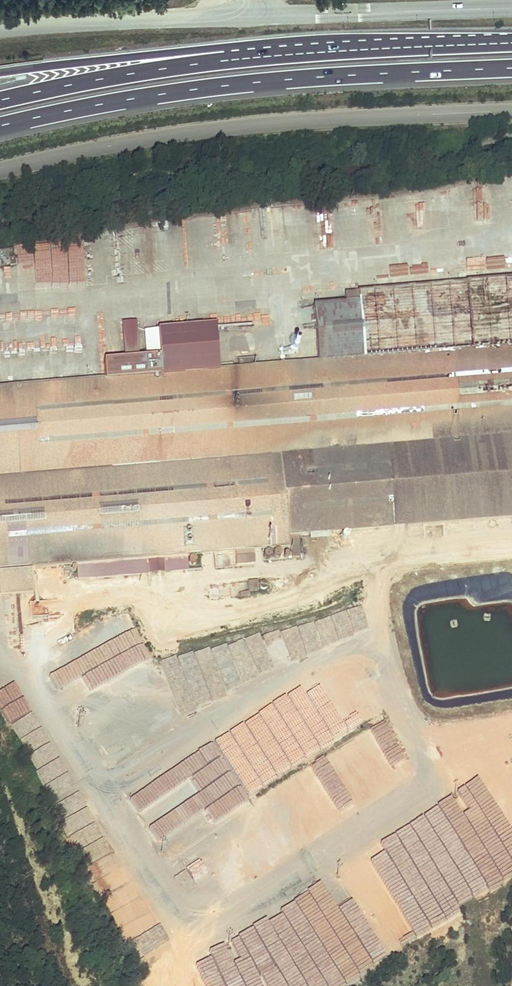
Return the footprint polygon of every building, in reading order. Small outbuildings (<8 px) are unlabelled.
[(222,239),(223,252),(231,251),(230,238),(222,239)] [(511,520),(511,283),(345,296),(346,306),(313,309),(318,364),(205,374),(161,377),(160,361),(104,365),(105,382),(0,390),(0,573),(5,572),(7,585),(24,584),(24,570),(77,566),(78,580),(187,572),(186,558),(212,556),(214,570),(233,568),(253,567),(252,553),(288,550),(287,538),(333,534),(333,543),(348,542),(348,533),(511,520)] [(161,377),(205,374),(202,330),(157,333),(160,361),(161,377)] [(259,582),(249,583),(250,594),(260,593),(259,582)] [(126,613),(53,648),(63,668),(48,676),(56,693),(101,672),(104,678),(112,674),(108,665),(120,659),(126,672),(149,661),(126,613)] [(248,641),(260,666),(274,659),(262,634),(248,641)] [(161,658),(174,693),(183,690),(190,708),(247,686),(229,640),(177,660),(175,653),(161,658)] [(0,683),(0,711),(6,724),(22,717),(21,716),(27,713),(10,678),(0,683)] [(220,750),(246,794),(348,734),(321,688),(305,698),(297,683),(268,700),(273,709),(258,719),(254,712),(239,721),(250,738),(235,747),(225,731),(210,740),(212,744),(204,749),(209,757),(220,750)] [(170,722),(184,715),(179,707),(165,714),(170,722)] [(337,746),(369,800),(412,774),(380,720),(337,746)] [(444,737),(447,725),(433,722),(430,734),(444,737)] [(53,773),(45,775),(48,788),(56,786),(53,773)] [(260,817),(186,858),(210,901),(241,883),(238,877),(298,843),(291,831),(304,824),(280,781),(250,798),(260,817)] [(237,786),(232,789),(239,801),(244,799),(237,786)] [(68,813),(83,809),(80,797),(65,801),(68,813)] [(73,837),(87,831),(81,816),(67,821),(73,837)] [(323,876),(373,961),(431,927),(381,842),(323,876)] [(502,882),(507,878),(501,870),(495,874),(502,882)] [(117,915),(144,895),(134,882),(107,901),(117,915)] [(331,983),(333,985),(351,985),(365,978),(358,965),(341,975),(297,899),(237,933),(249,956),(236,963),(247,982),(240,985),(327,985),(331,983)] [(209,985),(227,985),(209,954),(195,961),(209,985)]
